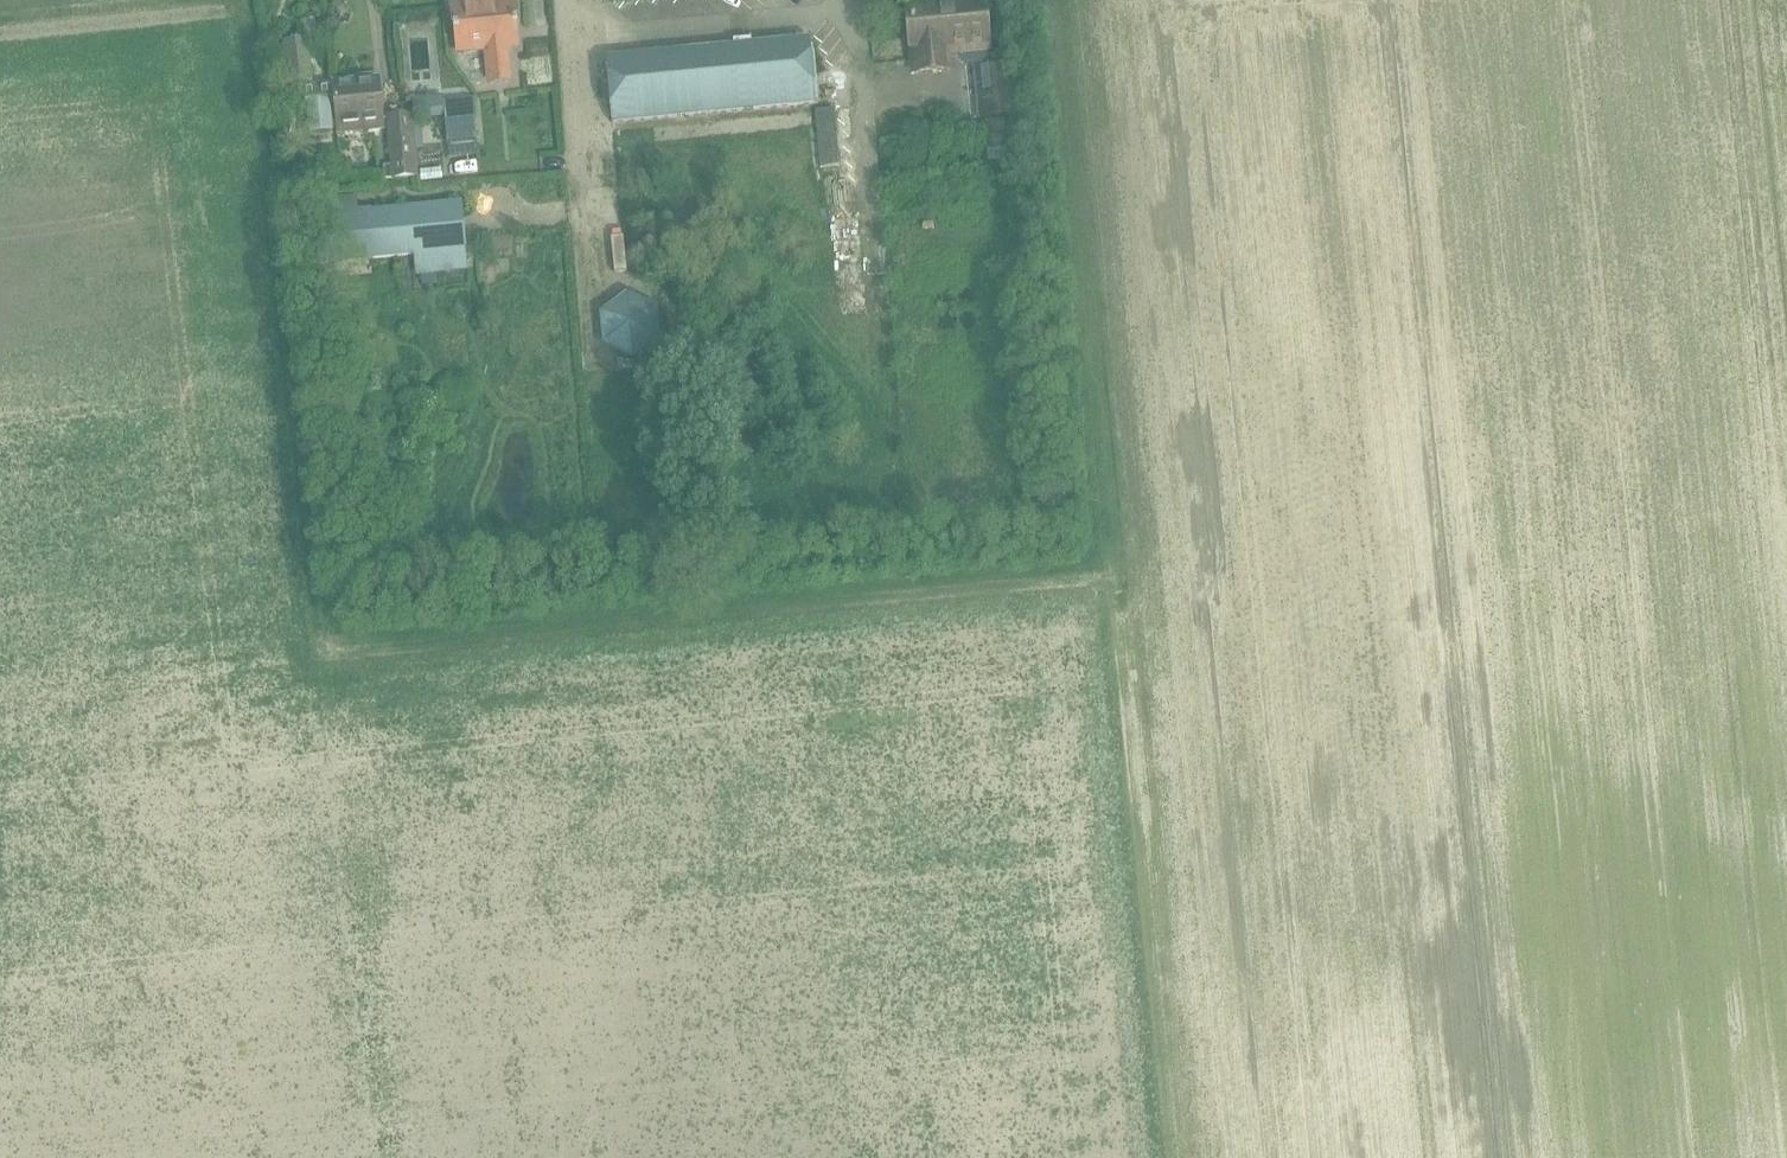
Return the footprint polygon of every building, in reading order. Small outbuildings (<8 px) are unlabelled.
[(520,26),(518,0),(453,6),(456,32),(465,32),(466,46),(488,44),(492,81),(514,79),(511,49),(517,49),(515,26),(520,26)] [(980,63),(983,59),(989,64),(994,117),(1022,114),(1017,64),(995,66),(995,64),(986,56),(985,50),(987,50),(983,2),(909,9),(915,72),(951,68),(950,53),(963,64),(980,63)] [(809,36),(776,40),(782,107),(816,103),(809,36)] [(782,107),(776,40),(608,57),(615,124),(782,107)] [(338,126),(334,85),(333,85),(333,86),(313,88),(312,74),(298,76),(302,117),(307,116),(308,133),(310,133),(310,137),(315,140),(329,139),(333,135),(332,130),(337,130),(337,133),(338,133),(338,126)] [(378,81),(334,85),(338,126),(366,123),(367,130),(383,128),(378,81)] [(606,95),(585,98),(588,114),(608,112),(606,95)] [(839,167),(835,110),(815,112),(820,168),(839,167)] [(387,119),(391,165),(382,166),(384,180),(418,176),(412,116),(387,119)] [(1002,125),(984,127),(985,137),(1003,135),(1002,125)] [(469,270),(468,253),(464,202),(327,215),(326,204),(317,205),(322,265),(421,256),(423,274),(469,270)] [(502,246),(500,224),(487,225),(489,248),(502,246)] [(641,327),(641,326),(641,325),(641,324),(641,323),(641,322),(641,321),(641,320),(640,319),(640,318),(640,317),(640,316),(639,316),(639,315),(639,314),(638,313),(638,312),(637,311),(637,310),(636,310),(636,309),(636,308),(635,308),(635,307),(634,306),(633,306),(633,305),(632,304),(631,304),(631,303),(630,303),(630,302),(629,302),(628,301),(627,301),(627,300),(626,300),(625,299),(624,299),(623,298),(622,298),(621,298),(621,297),(620,297),(619,297),(618,297),(617,297),(616,296),(615,296),(614,296),(613,296),(612,296),(611,296),(610,296),(609,296),(608,296),(607,296),(606,296),(605,297),(604,297),(603,297),(602,297),(601,298),(600,298),(599,299),(598,299),(597,299),(597,300),(596,300),(595,301),(594,301),(594,302),(593,302),(592,303),(591,304),(590,304),(590,305),(589,306),(588,307),(587,308),(587,309),(586,310),(585,311),(585,312),(584,313),(584,314),(583,315),(583,316),(583,317),(582,318),(582,319),(582,320),(582,321),(582,322),(581,323),(581,324),(581,325),(581,326),(581,327),(581,328),(581,329),(582,330),(582,331),(582,332),(582,333),(582,334),(583,335),(583,336),(583,337),(584,338),(584,339),(585,340),(585,341),(586,341),(586,342),(586,343),(587,343),(587,344),(588,344),(588,345),(589,346),(590,347),(591,348),(592,349),(593,350),(594,350),(595,351),(596,352),(597,352),(598,353),(599,353),(600,354),(601,354),(602,354),(602,355),(603,355),(604,355),(605,355),(606,355),(607,355),(607,356),(608,356),(609,356),(610,356),(611,356),(612,356),(613,356),(614,356),(615,356),(616,355),(616,356),(617,355),(618,355),(619,355),(620,355),(621,354),(622,354),(623,354),(623,353),(624,353),(625,353),(625,352),(626,352),(627,352),(627,351),(628,351),(628,350),(629,350),(630,350),(630,349),(631,349),(631,348),(632,348),(632,347),(633,347),(633,346),(634,346),(635,345),(635,344),(636,343),(636,342),(637,342),(637,341),(638,340),(638,339),(639,338),(639,337),(639,336),(640,336),(640,335),(640,334),(640,333),(641,332),(641,331),(641,330),(641,329),(641,327)]
